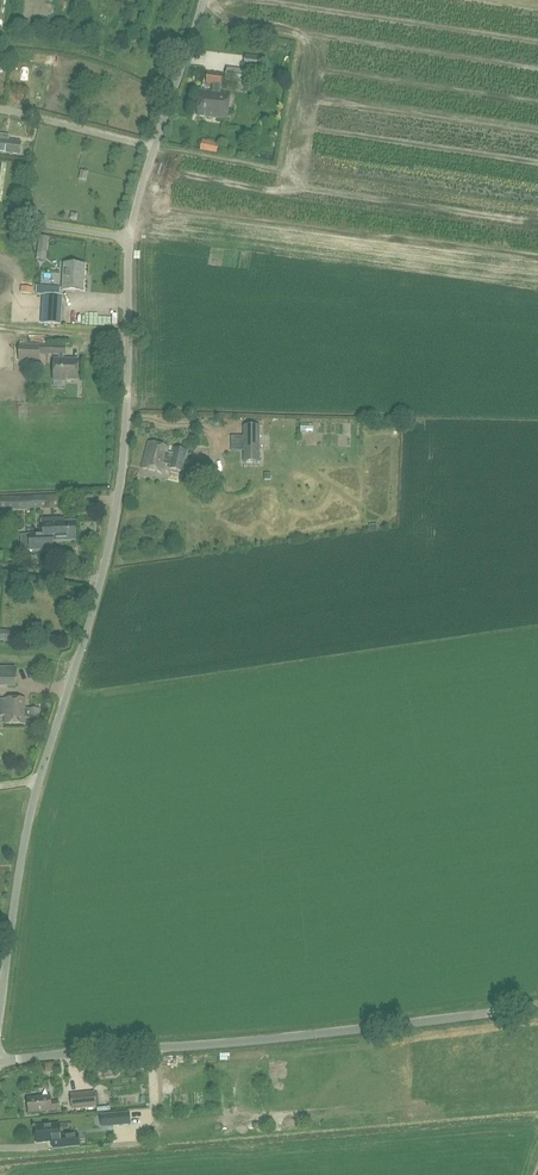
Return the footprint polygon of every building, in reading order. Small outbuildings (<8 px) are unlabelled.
[(262,56),(245,54),(244,64),(261,66),(262,56)] [(226,67),(225,81),(246,83),(247,70),(226,67)] [(221,85),(223,74),(207,72),(206,83),(212,83),(211,91),(199,89),(196,115),(227,119),(230,93),(220,92),(221,85)] [(10,135),(2,134),(0,133),(0,152),(19,155),(21,141),(9,140),(10,135)] [(219,142),(202,139),(200,149),(216,153),(219,142)] [(39,245),(47,245),(48,237),(39,236),(39,245)] [(83,291),(85,264),(64,263),(62,289),(83,291)] [(62,295),(60,295),(60,286),(36,285),(35,294),(45,295),(43,322),(61,324),(62,295)] [(40,344),(19,344),(18,362),(39,363),(39,354),(40,344)] [(66,345),(49,345),(40,344),(39,354),(49,354),(59,355),(59,359),(64,359),(64,355),(65,355),(66,345)] [(59,359),(54,359),(53,380),(65,381),(65,379),(77,379),(78,360),(64,359),(59,359)] [(243,425),(244,461),(260,461),(260,425),(243,425)] [(148,441),(142,467),(162,472),(169,447),(148,441)] [(174,447),(169,468),(182,471),(187,450),(174,447)] [(64,494),(0,497),(0,510),(64,507),(64,494)] [(65,523),(65,518),(62,518),(62,517),(41,518),(41,528),(45,528),(45,535),(41,535),(30,535),(30,548),(53,548),(53,539),(75,539),(74,523),(65,523)] [(12,522),(13,527),(16,531),(21,530),(24,527),(24,522),(21,519),(16,519),(12,522)] [(16,688),(16,667),(0,667),(0,688),(16,688)] [(4,723),(24,724),(25,718),(39,718),(39,709),(30,708),(30,709),(25,708),(25,698),(0,698),(0,710),(4,710),(4,723)] [(145,1102),(144,1084),(119,1085),(119,1102),(145,1102)] [(99,1104),(109,1103),(109,1086),(98,1087),(99,1104)] [(71,1109),(96,1107),(95,1091),(70,1094),(71,1109)] [(58,1101),(50,1102),(50,1097),(28,1100),(29,1112),(51,1110),(58,1109),(58,1101)] [(108,1114),(109,1126),(130,1124),(129,1112),(108,1114)] [(59,1124),(35,1126),(37,1143),(52,1141),(53,1149),(79,1146),(79,1138),(78,1134),(60,1135),(59,1124)]
